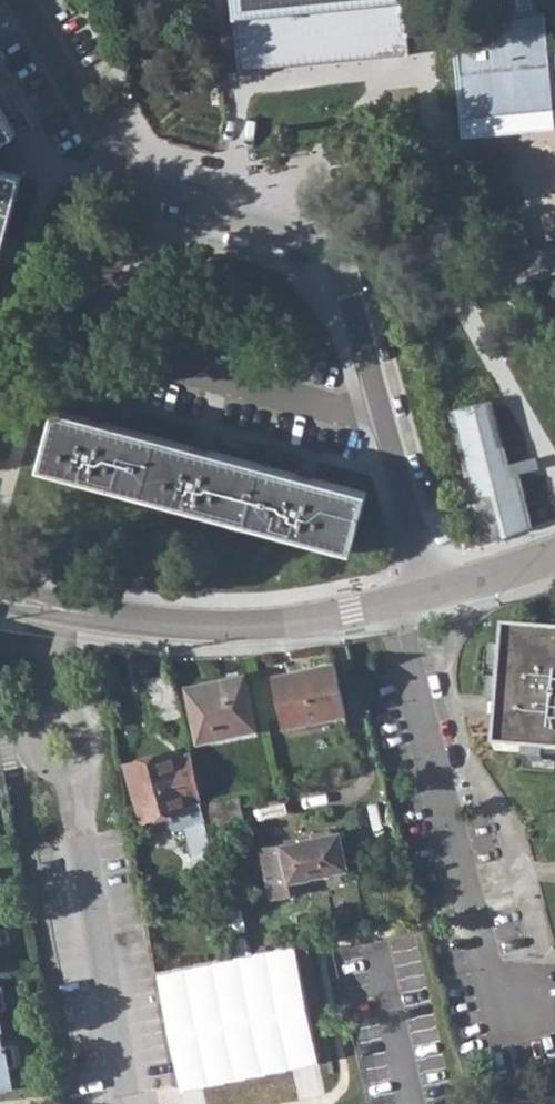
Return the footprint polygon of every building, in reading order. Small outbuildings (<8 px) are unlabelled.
[(245,72),(244,67),(408,51),(408,55),(412,55),(407,6),(409,6),(409,0),(235,0),(242,72),(245,72)] [(466,113),(554,107),(554,0),(505,0),(506,16),(459,20),(466,113)] [(15,134),(0,108),(0,143),(15,134)] [(21,174),(0,169),(0,270),(21,174)] [(448,407),(480,539),(484,537),(532,524),(519,470),(511,472),(508,460),(493,396),(448,407)] [(39,466),(352,547),(367,490),(55,407),(39,466)] [(511,472),(519,470),(538,465),(535,454),(508,460),(511,472)] [(503,632),(494,750),(554,755),(554,636),(503,632)] [(277,675),(289,725),(345,713),(334,661),(277,675)] [(243,675),(218,680),(219,687),(187,694),(198,742),(255,730),(243,675)] [(164,811),(184,806),(200,802),(190,753),(171,757),(171,750),(126,763),(142,816),(164,811)] [(10,792),(7,773),(0,774),(0,793),(10,792)] [(204,820),(205,826),(244,818),(239,796),(201,805),(204,820)] [(200,802),(184,806),(164,811),(166,824),(172,828),(185,824),(188,824),(204,820),(201,805),(200,802)] [(205,826),(204,820),(188,824),(185,824),(191,852),(210,848),(205,826)] [(255,847),(264,895),(288,891),(286,880),(346,867),(338,830),(255,847)] [(293,944),(157,973),(176,1089),(194,1085),(303,1064),(318,1061),(293,944)] [(10,1090),(7,1069),(16,1068),(12,1046),(1,1048),(0,1044),(0,1092),(10,1090)]
